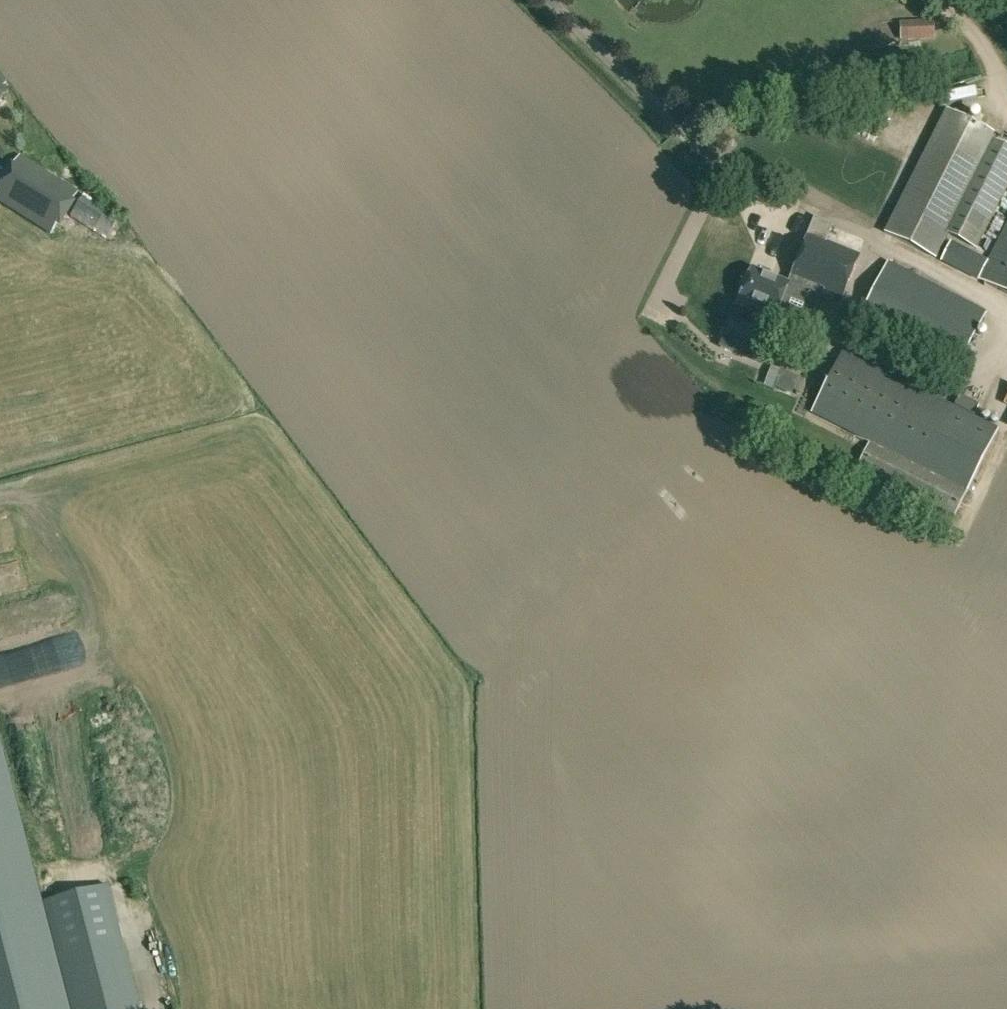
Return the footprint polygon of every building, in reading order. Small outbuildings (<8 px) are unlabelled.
[(9,94),(3,88),(7,84),(0,77),(0,103),(9,94)] [(996,132),(947,108),(884,233),(935,258),(948,233),(992,140),(996,132)] [(992,140),(948,233),(976,247),(1006,185),(1006,147),(992,140)] [(77,192),(20,156),(0,187),(0,200),(52,233),(77,192)] [(119,217),(83,196),(78,204),(70,216),(101,235),(106,238),(119,217)] [(758,255),(739,301),(776,316),(785,294),(803,302),(809,286),(841,299),(859,255),(825,241),(832,225),(815,218),(788,283),(772,276),(777,263),(758,255)] [(988,261),(989,262),(980,281),(1006,294),(1006,224),(988,261)] [(988,261),(950,242),(941,261),(980,281),(989,262),(988,261)] [(955,373),(986,312),(888,262),(857,322),(955,373)] [(719,346),(763,365),(775,335),(731,317),(719,346)] [(1000,427),(844,349),(811,414),(968,492),(1000,427)] [(975,414),(980,404),(961,395),(956,404),(975,414)] [(787,445),(775,437),(768,450),(780,457),(787,445)] [(968,492),(870,443),(858,467),(956,516),(968,492)] [(0,608),(0,632),(23,627),(18,604),(0,608)] [(69,1000),(0,740),(0,1008),(71,1008),(69,1000)] [(71,1008),(139,1008),(121,938),(128,938),(122,916),(116,918),(108,886),(44,902),(69,1000),(71,1008)]
